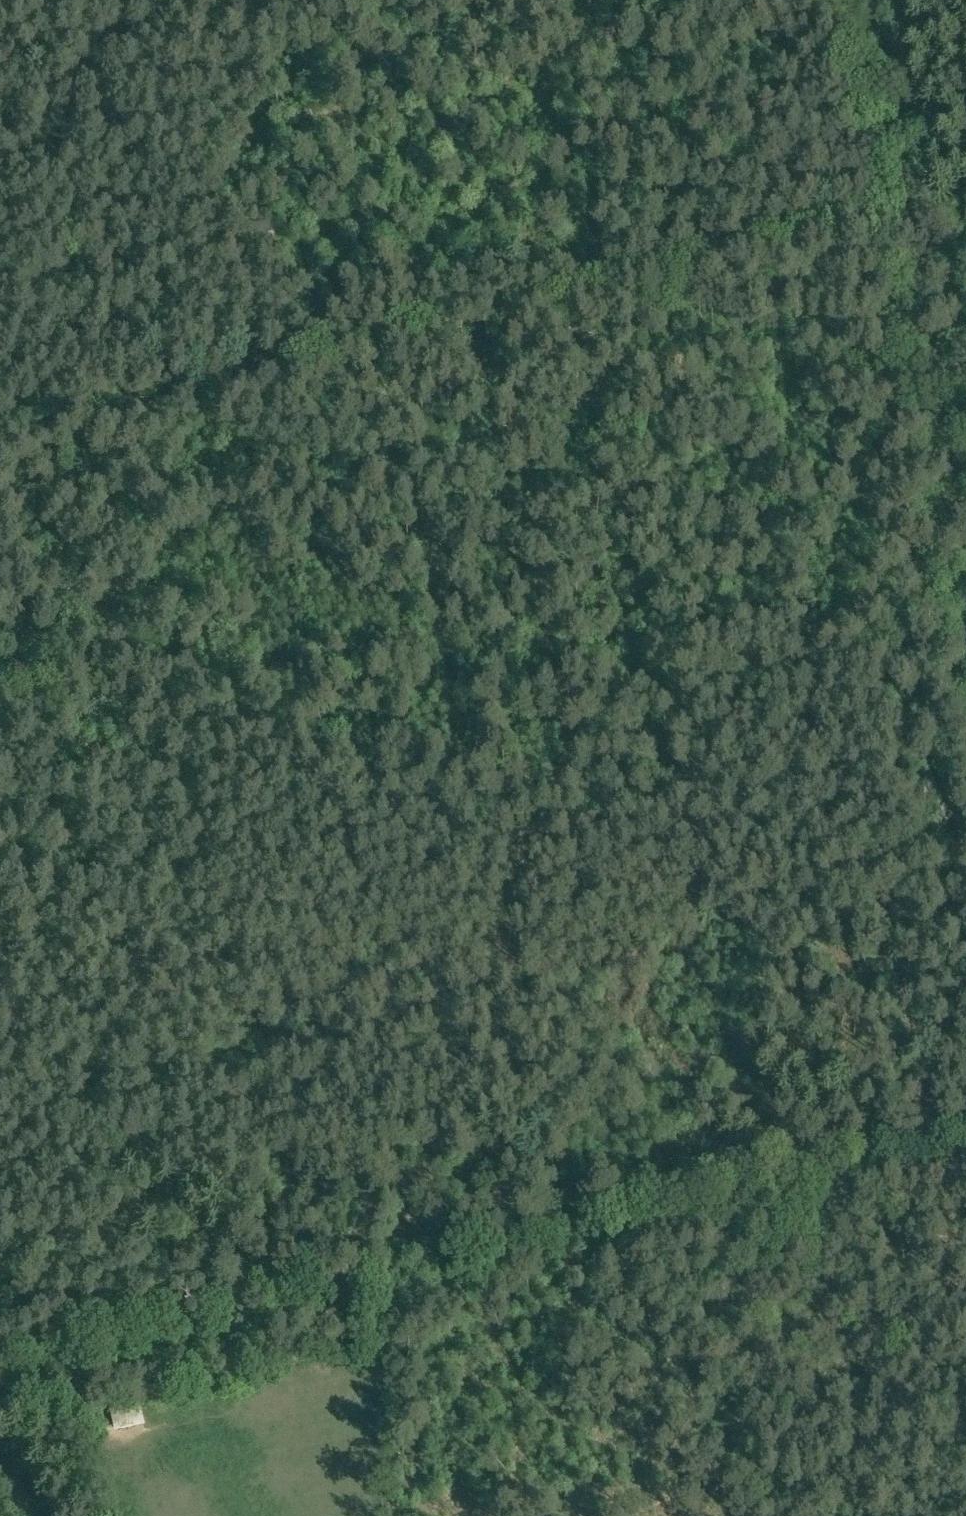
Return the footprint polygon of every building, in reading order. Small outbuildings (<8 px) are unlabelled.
[(116,1415),(120,1433),(150,1426),(146,1408),(116,1415)]
